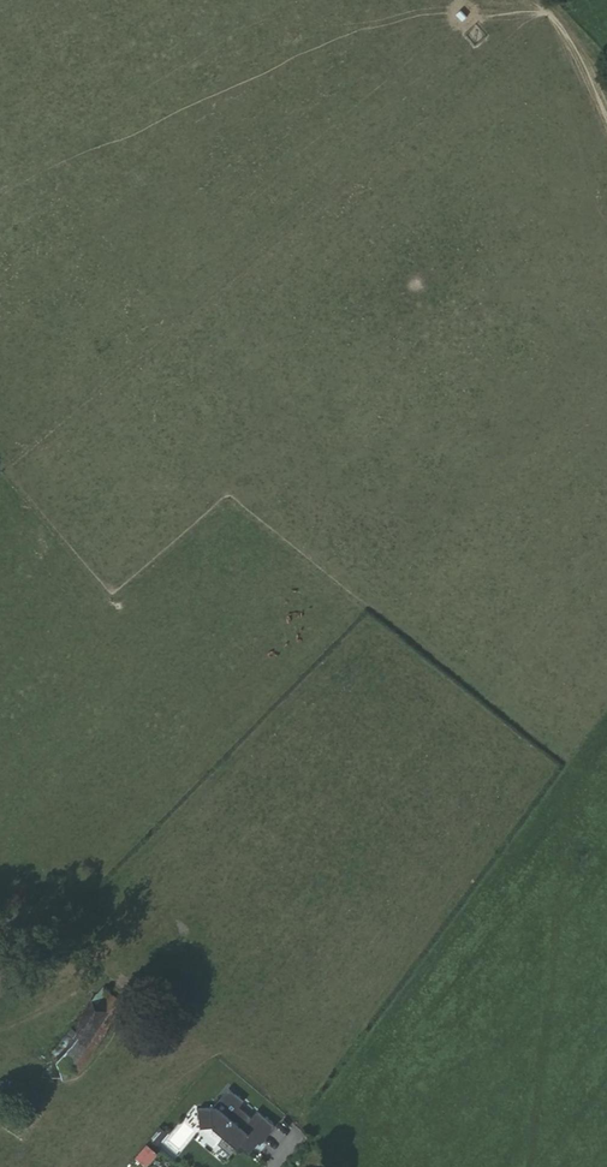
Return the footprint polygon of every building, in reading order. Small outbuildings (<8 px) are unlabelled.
[(228,1089),(212,1108),(198,1109),(200,1129),(215,1128),(224,1136),(217,1144),(230,1155),(238,1146),(247,1155),(257,1143),(259,1144),(274,1127),(256,1112),(251,1117),(239,1107),(243,1102),(228,1089)] [(160,1127),(150,1139),(157,1145),(167,1133),(160,1127)]
